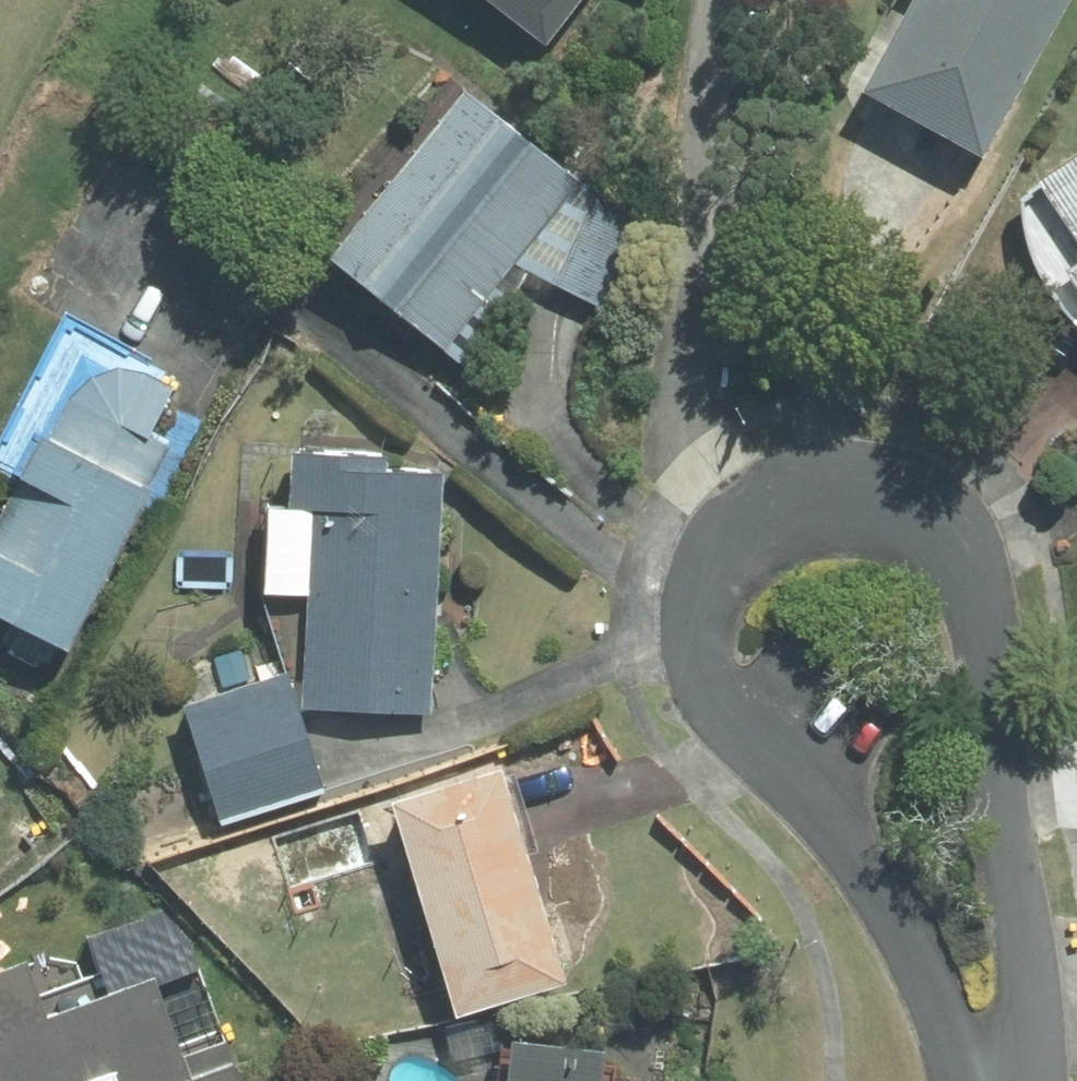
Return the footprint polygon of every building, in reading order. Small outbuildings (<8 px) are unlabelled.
[(550,37),(580,0),(504,0),(550,37)] [(867,82),(987,150),(1072,0),(914,0),(867,82)] [(476,81),(337,250),(387,290),(526,121),(476,81)] [(537,133),(400,302),(449,345),(583,176),(537,133)] [(1045,169),(1050,178),(1025,193),(1030,226),(1039,255),(1057,287),(1076,312),(1076,147),(1045,169)] [(646,226),(598,202),(557,284),(605,307),(646,226)] [(17,620),(7,638),(14,642),(10,650),(41,666),(44,659),(52,664),(66,637),(75,641),(158,482),(155,480),(176,441),(155,430),(180,383),(150,367),(156,357),(69,306),(5,427),(22,480),(0,524),(0,611),(17,620)] [(314,587),(308,703),(436,709),(448,465),(394,463),(395,447),(393,447),(299,442),(296,499),(271,498),(267,585),(314,587)] [(296,669),(190,698),(223,817),(329,788),(296,669)] [(509,759),(401,790),(463,1007),(572,976),(509,759)] [(0,967),(0,1080),(248,1080),(232,1035),(189,1050),(164,980),(208,964),(186,901),(95,933),(115,988),(51,1010),(32,955),(0,967)] [(518,1031),(512,1080),(655,1080),(609,1075),(613,1043),(518,1031)]
